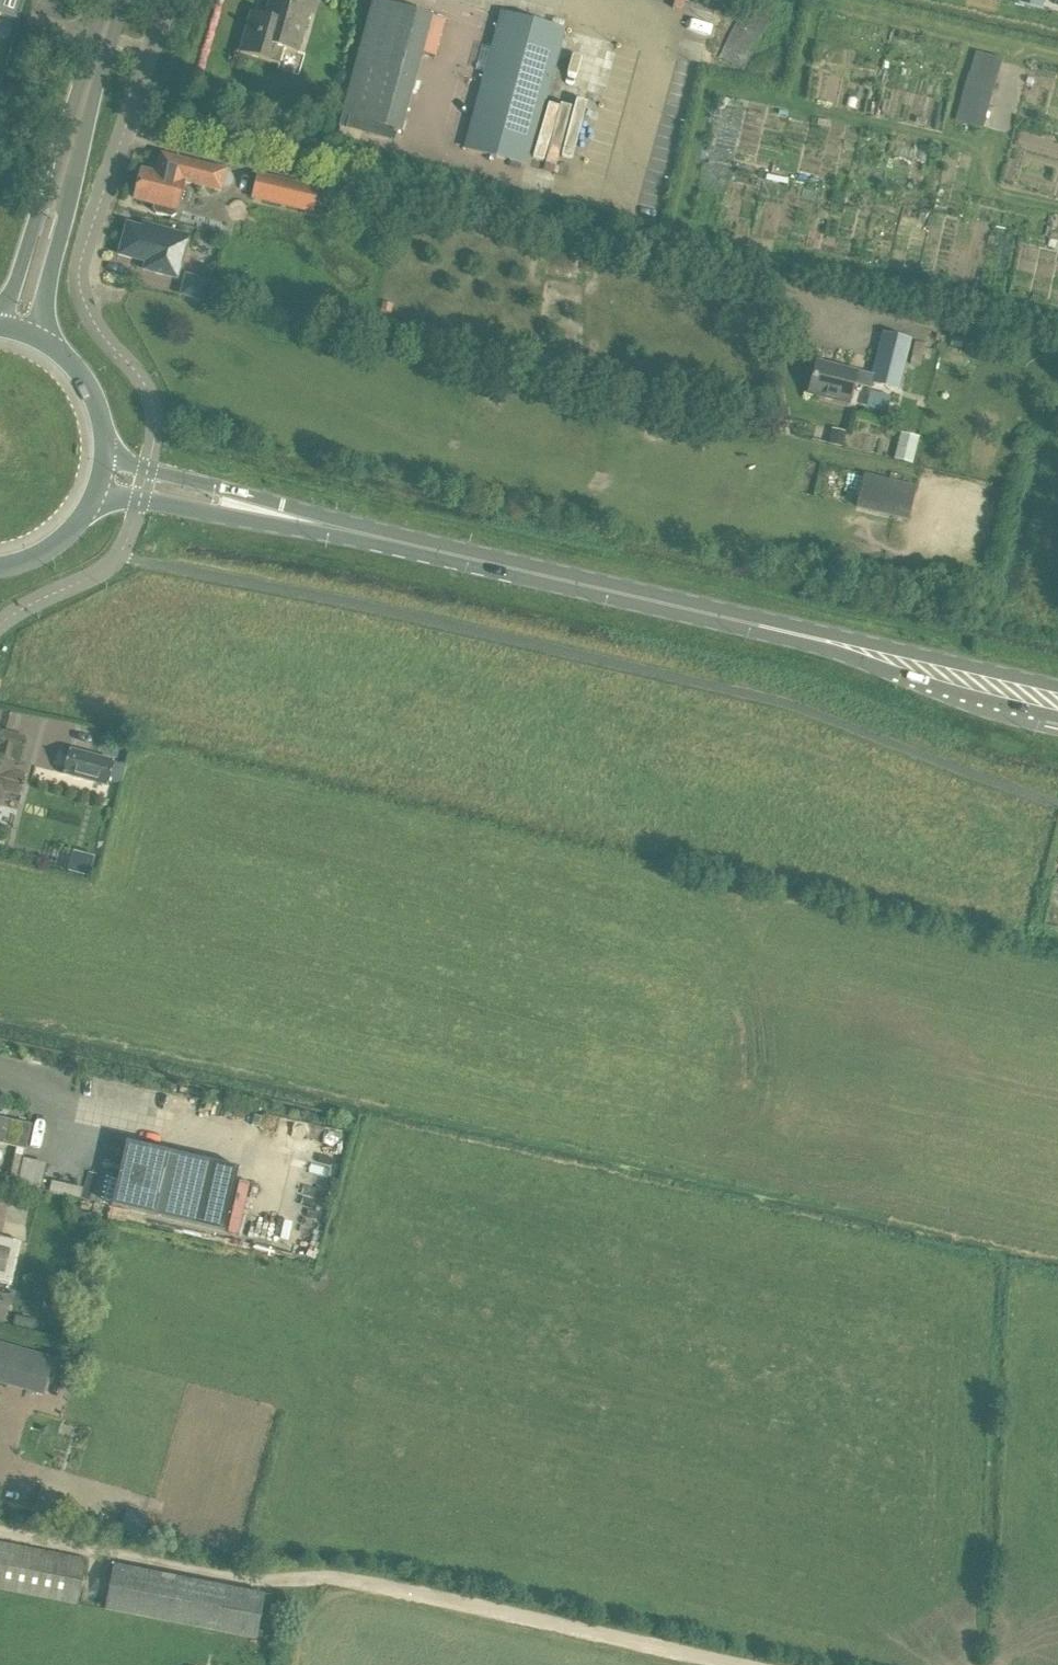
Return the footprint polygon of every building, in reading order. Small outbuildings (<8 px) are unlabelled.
[(0,1),(0,11),(17,16),(22,0),(0,0),(0,1)] [(776,6),(764,0),(748,0),(719,59),(743,70),(754,50),(776,6)] [(1031,6),(1042,9),(1044,0),(1033,0),(1031,6)] [(297,53),(309,13),(270,1),(261,33),(247,29),(240,53),(279,64),(283,49),(297,53)] [(371,13),(343,115),(397,130),(425,28),(371,13)] [(526,163),(562,31),(504,15),(468,147),(526,163)] [(983,128),(983,126),(1002,59),(976,51),(957,120),(983,128)] [(156,214),(172,218),(176,215),(178,211),(173,209),(181,181),(222,192),(226,172),(225,172),(226,171),(161,154),(156,171),(143,168),(142,172),(139,174),(138,180),(139,183),(135,199),(155,204),(153,209),(156,214)] [(250,200),(268,204),(309,214),(314,191),(256,177),(250,200)] [(128,225),(120,254),(146,261),(145,268),(176,277),(179,264),(187,236),(165,230),(145,224),(143,229),(128,225)] [(207,302),(213,283),(186,276),(181,295),(207,302)] [(872,375),(871,381),(898,388),(910,341),(883,335),(872,375)] [(868,388),(870,381),(871,375),(816,361),(808,393),(849,404),(854,384),(868,388)] [(786,405),(775,406),(777,419),(788,418),(786,405)] [(919,436),(901,431),(893,459),(912,463),(919,436)] [(844,436),(831,433),(829,442),(842,445),(844,436)] [(908,519),(916,488),(865,476),(857,507),(908,519)] [(27,738),(2,732),(0,739),(0,807),(4,792),(20,796),(25,778),(9,773),(12,762),(20,765),(27,738)] [(114,762),(70,750),(63,774),(108,786),(114,762)] [(26,1149),(32,1124),(0,1117),(0,1144),(26,1149)] [(238,1167),(127,1141),(112,1205),(224,1231),(238,1167)] [(12,1285),(22,1242),(0,1237),(0,1282),(12,1285)] [(0,1301),(0,1326),(3,1327),(10,1304),(0,1301)] [(43,1396),(55,1357),(0,1342),(0,1384),(43,1396)] [(67,1601),(77,1604),(85,1561),(0,1544),(0,1589),(67,1601)] [(255,1638),(262,1601),(264,1595),(114,1566),(106,1608),(255,1638)]
